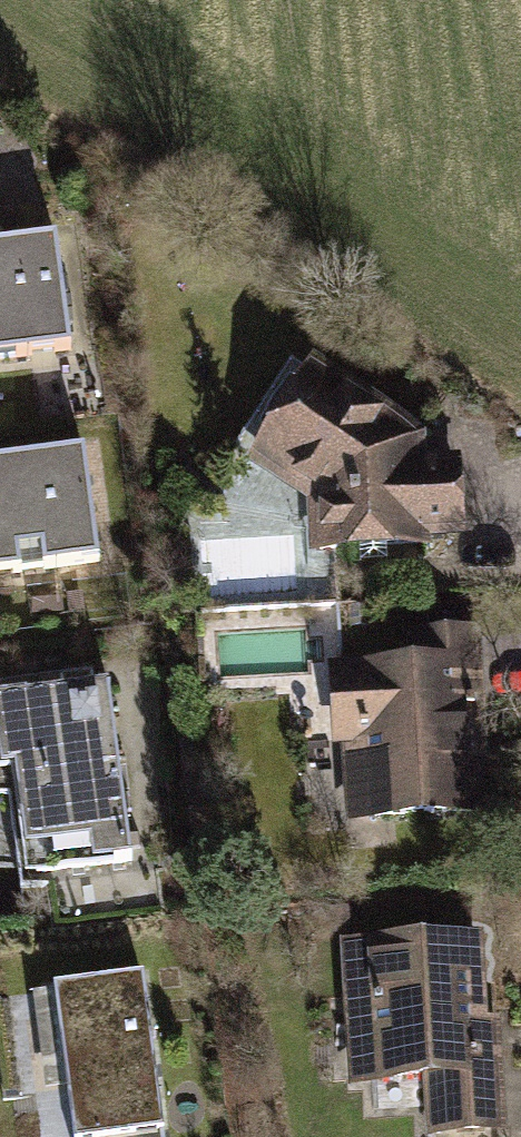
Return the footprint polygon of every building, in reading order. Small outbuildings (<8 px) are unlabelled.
[(0,254),(0,368),(75,359),(61,247),(0,254)] [(255,474),(307,510),(305,475),(429,468),(428,449),(317,373),(255,474)] [(0,465),(0,579),(103,567),(90,454),(0,465)] [(429,468),(305,475),(307,510),(310,567),(425,561),(424,553),(464,551),(459,467),(429,468)] [(408,684),(340,686),(346,845),(491,840),(484,650),(407,653),(408,684)] [(0,717),(0,868),(16,866),(21,900),(142,884),(117,701),(0,717)] [(345,958),(351,1104),(426,1101),(428,1136),(507,1136),(503,1037),(489,1038),(486,952),(345,958)] [(75,1136),(164,1136),(146,991),(36,1005),(50,1107),(71,1104),(75,1136)]
